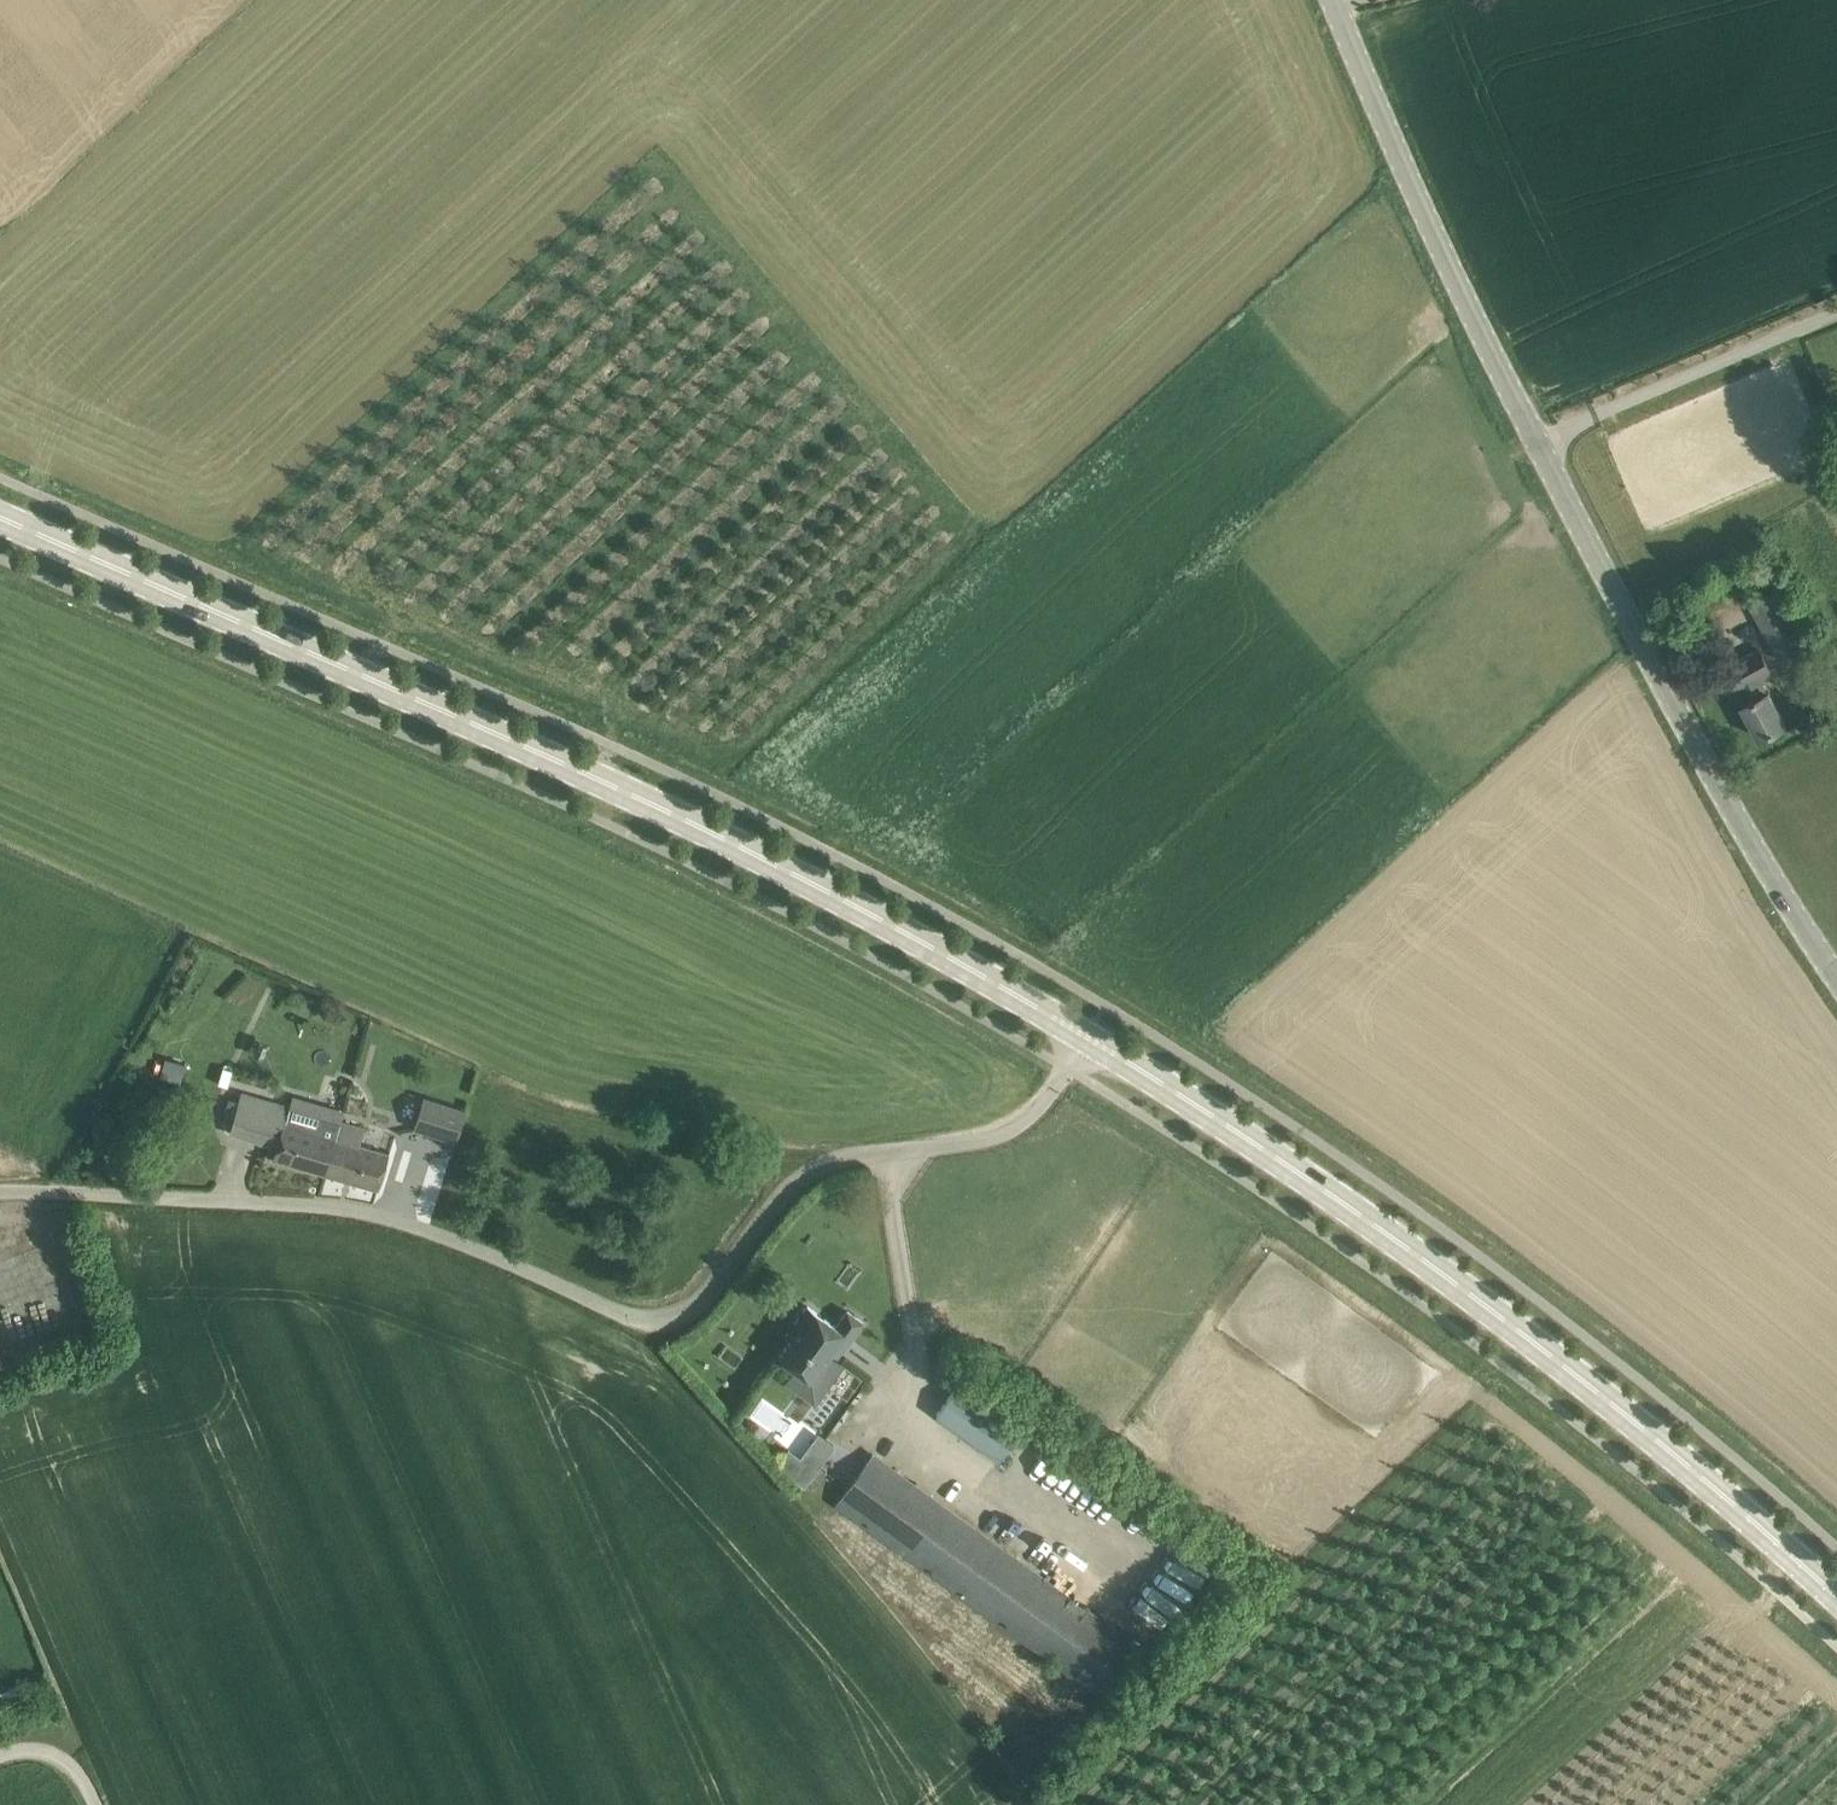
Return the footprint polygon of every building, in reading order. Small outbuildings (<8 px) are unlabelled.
[(1750,603),(1780,658),(1809,642),(1779,587),(1750,603)] [(1743,704),(1762,738),(1787,724),(1769,690),(1767,691),(1760,677),(1771,671),(1760,650),(1727,668),(1739,689),(1743,686),(1751,700),(1743,704)] [(166,1058),(161,1077),(180,1082),(185,1064),(166,1058)] [(273,1157),(326,1172),(341,1120),(321,1115),(318,1124),(289,1116),(292,1106),(242,1092),(239,1102),(230,1099),(224,1120),(233,1122),(230,1131),(277,1145),(273,1157)] [(415,1127),(456,1140),(466,1109),(424,1096),(415,1127)] [(341,1120),(326,1172),(379,1188),(386,1165),(390,1153),(360,1144),(365,1127),(341,1120)] [(779,1356),(799,1370),(812,1380),(832,1352),(838,1356),(863,1321),(848,1310),(837,1325),(808,1305),(786,1334),(791,1338),(779,1356)] [(937,1413),(1000,1459),(1028,1420),(965,1374),(937,1413)] [(789,1448),(776,1465),(805,1486),(832,1449),(815,1437),(801,1457),(789,1448)] [(867,1459),(846,1489),(835,1503),(1108,1701),(1145,1650),(872,1453),(867,1459)]
